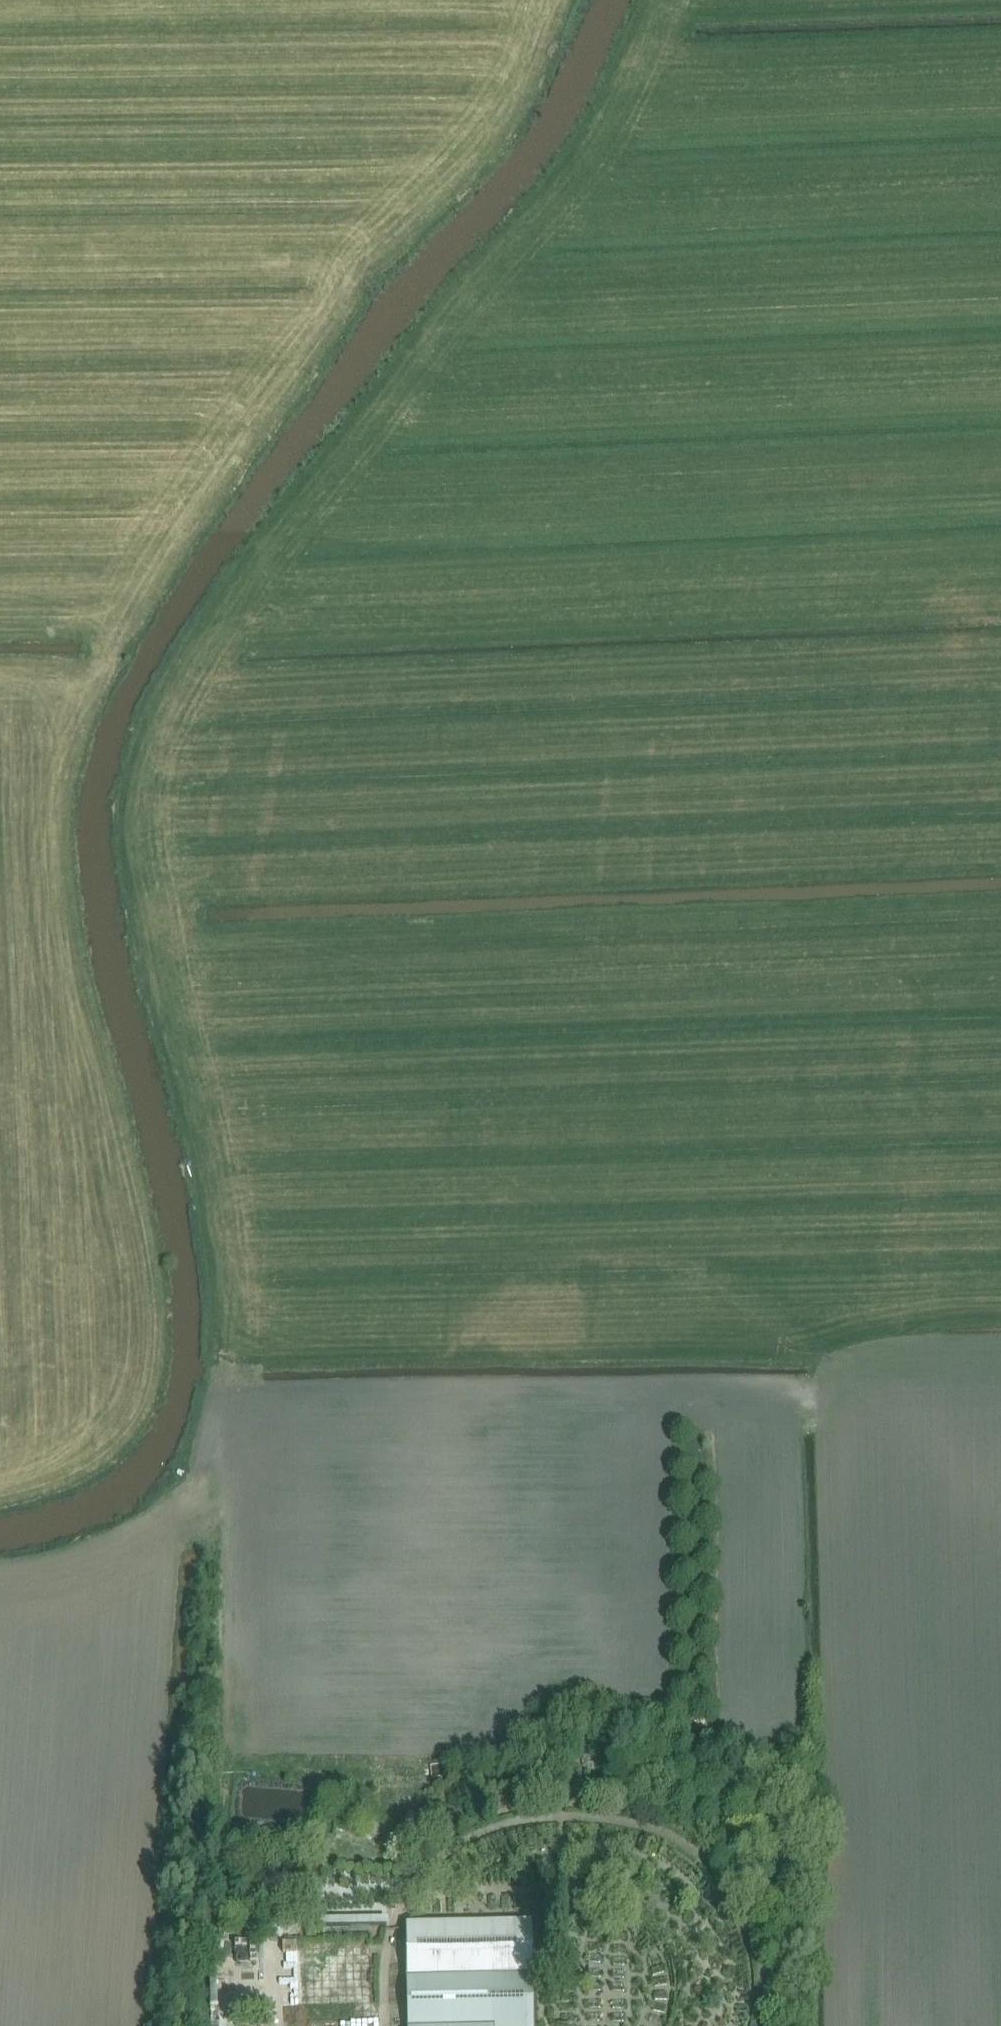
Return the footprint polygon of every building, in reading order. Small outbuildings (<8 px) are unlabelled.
[(526,1927),(405,1929),(407,2025),(528,2025),(526,1927)]
